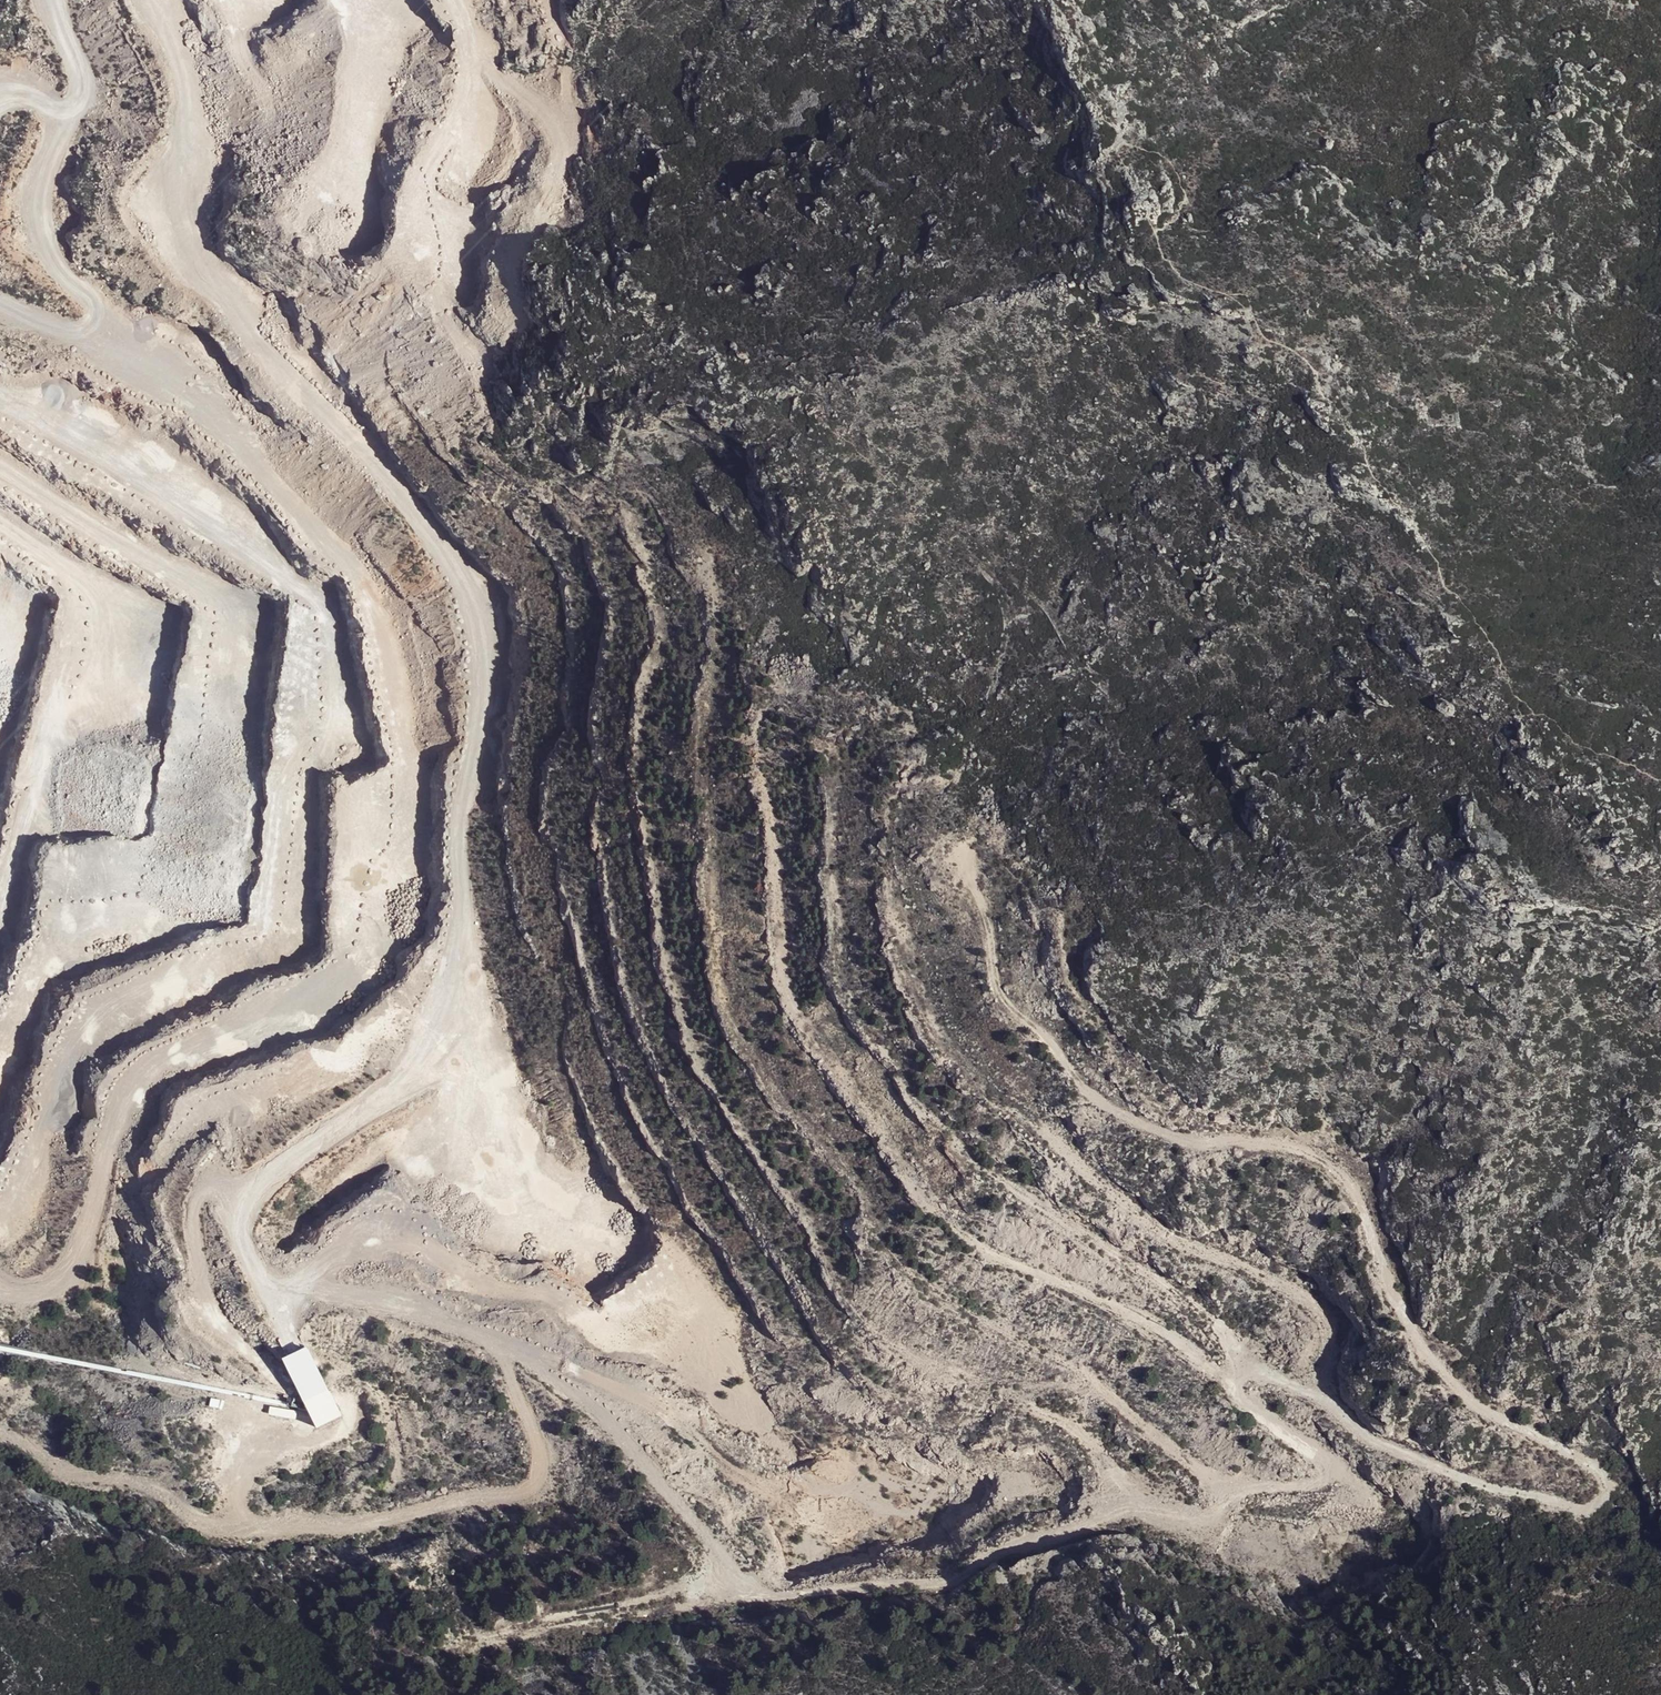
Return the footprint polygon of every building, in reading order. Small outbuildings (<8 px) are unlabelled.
[(281,1358),(313,1429),(338,1418),(307,1347),(281,1358)]
